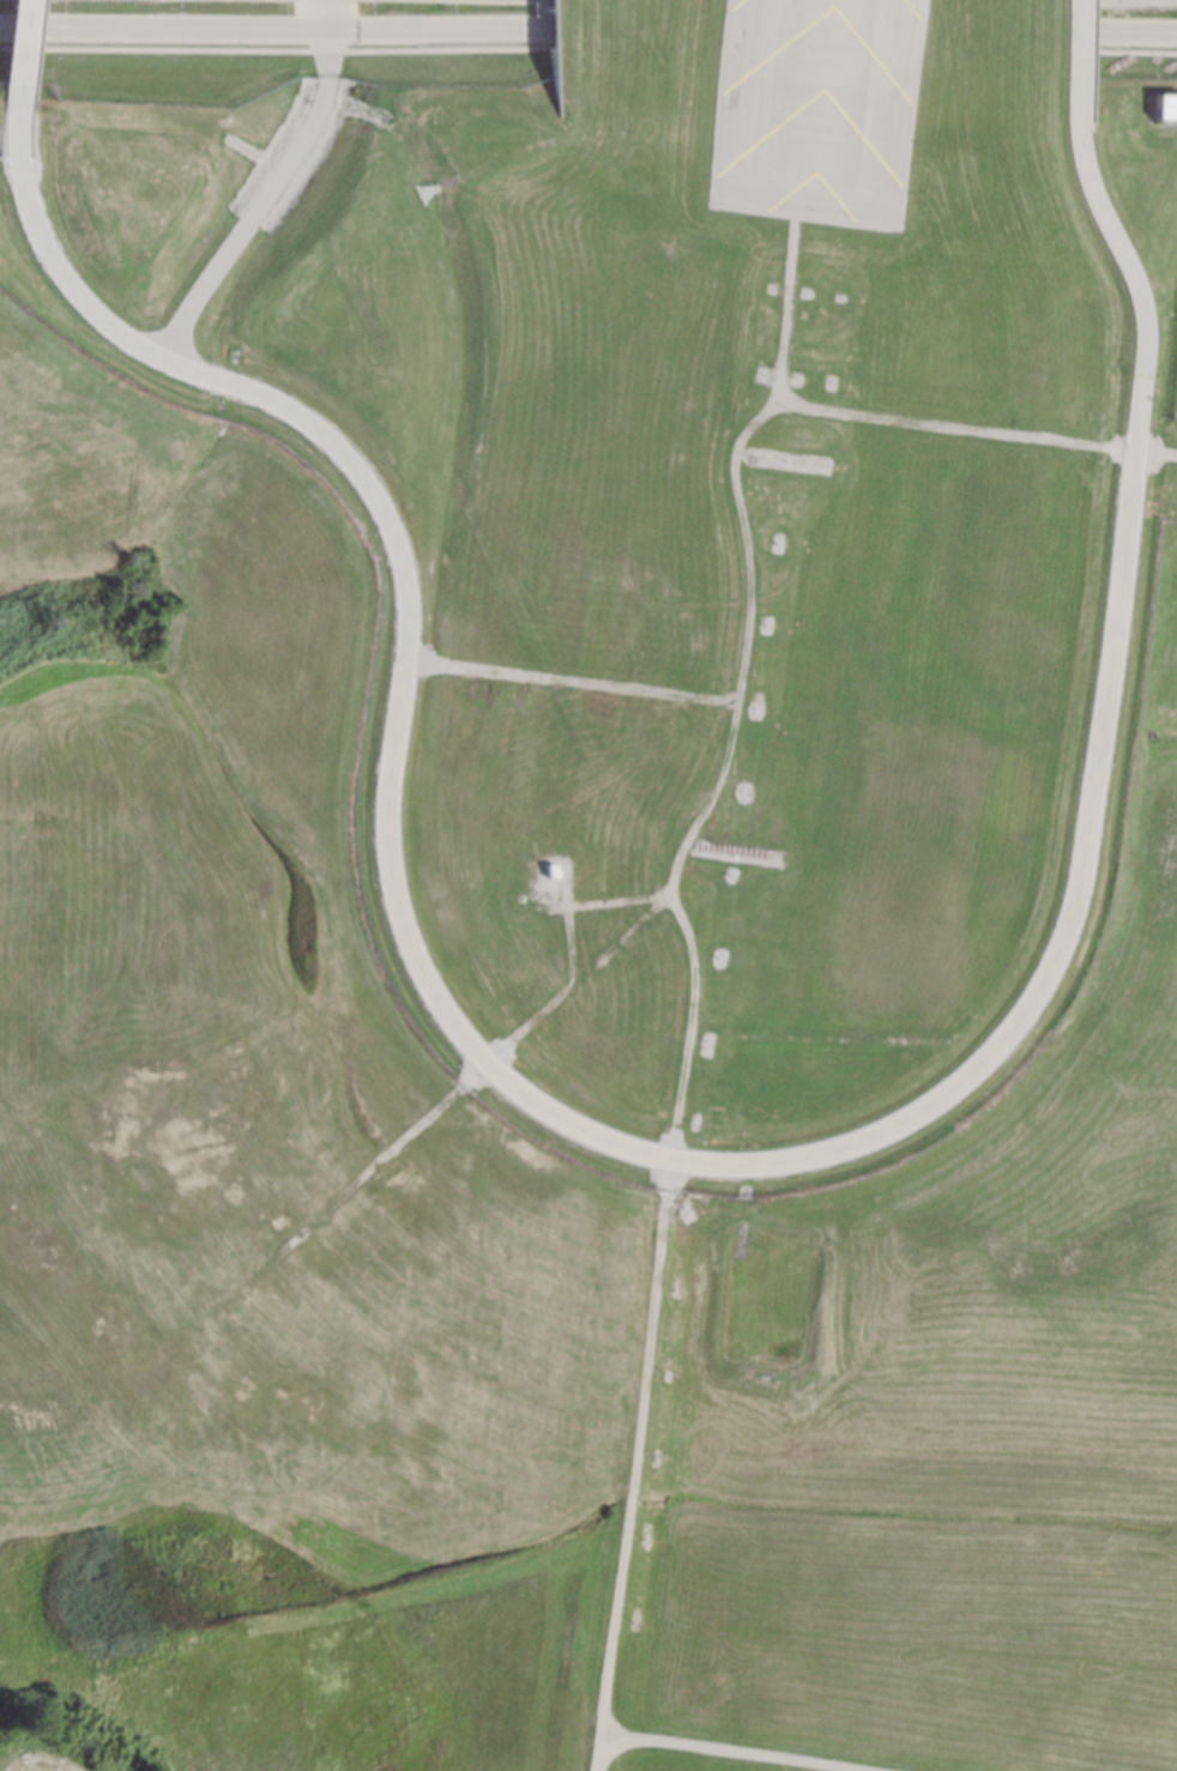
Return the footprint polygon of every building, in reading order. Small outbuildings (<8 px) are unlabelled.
[(1160,93),(1176,94),(1176,119),(1160,119),(1160,93)] [(553,876),(545,877),(543,863),(551,863),(553,876)] [(555,895),(545,896),(544,888),(554,887),(555,895)]
